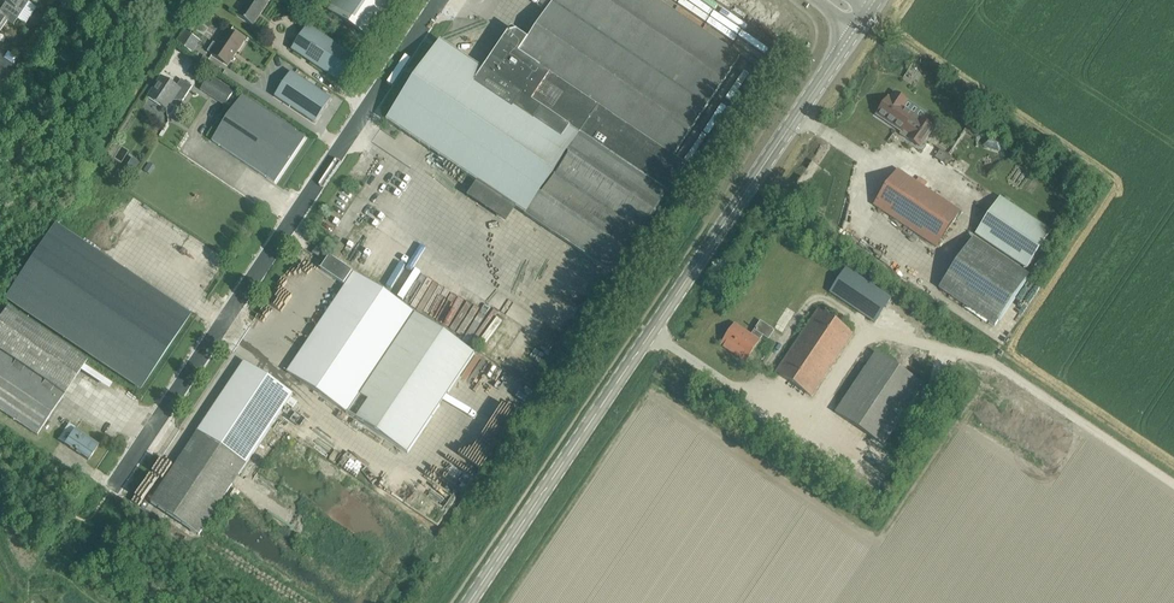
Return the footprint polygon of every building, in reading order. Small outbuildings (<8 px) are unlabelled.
[(5,2),(1,8),(17,19),(28,2),(25,0),(1,0),(5,2)] [(267,4),(261,0),(248,0),(237,16),(252,26),(267,4)] [(328,12),(370,40),(397,0),(336,0),(328,12)] [(386,121),(477,182),(516,209),(614,274),(668,194),(667,194),(686,166),(673,157),(740,57),(655,0),(555,0),(528,40),(513,29),(484,71),(440,41),(386,121)] [(49,16),(54,9),(50,7),(45,8),(43,12),(49,16)] [(6,21),(13,25),(17,19),(1,8),(0,9),(0,30),(6,21)] [(461,33),(461,26),(447,24),(446,31),(461,33)] [(291,50),(341,84),(357,59),(307,26),(291,50)] [(207,52),(227,66),(243,42),(227,31),(217,46),(213,43),(207,52)] [(443,31),(442,38),(457,40),(458,33),(443,31)] [(729,34),(726,38),(737,45),(740,41),(729,34)] [(19,45),(26,50),(31,42),(24,37),(19,45)] [(10,73),(15,66),(0,56),(0,66),(10,73)] [(290,73),(274,97),(314,124),(330,99),(290,73)] [(147,98),(166,110),(176,96),(183,101),(192,87),(181,79),(176,86),(161,76),(147,98)] [(210,76),(201,90),(225,106),(234,92),(210,76)] [(912,116),(914,115),(903,107),(907,101),(895,93),(891,99),(888,97),(876,115),(902,132),(903,130),(910,135),(908,139),(920,147),(933,128),(921,119),(919,121),(912,116)] [(274,183),(304,139),(242,97),(212,141),(274,183)] [(330,162),(322,178),(328,181),(336,165),(330,162)] [(936,247),(960,212),(898,170),(874,205),(936,247)] [(457,187),(460,180),(440,172),(437,178),(457,187)] [(384,183),(381,206),(388,206),(391,184),(384,183)] [(415,206),(423,205),(421,190),(413,191),(415,206)] [(1051,232),(1000,197),(975,234),(1026,269),(1051,232)] [(436,219),(429,218),(426,243),(433,243),(435,220),(438,220),(438,225),(442,225),(444,205),(437,204),(436,219)] [(188,316),(54,226),(6,298),(139,388),(188,316)] [(177,226),(166,227),(167,248),(178,247),(177,226)] [(377,235),(370,243),(380,251),(387,243),(377,235)] [(1029,275),(972,238),(939,288),(995,325),(1029,275)] [(496,243),(494,262),(501,263),(503,243),(496,243)] [(323,260),(327,254),(317,247),(312,253),(323,260)] [(464,247),(462,265),(470,266),(472,248),(464,247)] [(366,249),(362,257),(368,260),(372,252),(366,249)] [(578,254),(569,270),(576,273),(585,257),(578,254)] [(344,285),(353,272),(329,256),(321,269),(344,285)] [(394,256),(370,273),(376,282),(406,304),(425,291),(429,294),(413,305),(414,306),(428,316),(440,308),(449,295),(446,291),(436,298),(446,284),(430,295),(434,289),(428,280),(431,278),(425,271),(420,274),(394,256)] [(490,278),(494,263),(487,261),(483,276),(490,278)] [(875,322),(891,298),(845,268),(829,292),(875,322)] [(414,313),(354,273),(287,373),(347,413),(408,454),(475,354),(414,313)] [(512,296),(514,276),(507,275),(505,295),(512,296)] [(574,287),(571,292),(583,299),(586,294),(574,287)] [(484,325),(491,307),(479,302),(472,321),(484,325)] [(566,315),(570,310),(561,304),(558,308),(566,315)] [(6,308),(0,316),(0,410),(37,435),(64,395),(86,361),(6,308)] [(564,323),(567,319),(558,310),(554,314),(564,323)] [(811,396),(853,334),(817,310),(776,372),(811,396)] [(494,321),(486,330),(495,338),(503,329),(494,321)] [(768,339),(774,330),(760,321),(751,335),(735,324),(721,345),(745,361),(762,336),(768,339)] [(460,337),(467,343),(479,331),(472,325),(460,337)] [(883,445),(923,385),(875,353),(835,413),(883,445)] [(191,472),(177,462),(150,503),(198,535),(292,395),(244,363),(197,433),(211,442),(191,472)] [(88,460),(98,446),(74,430),(64,444),(88,460)] [(434,515),(453,494),(447,489),(444,493),(436,485),(433,487),(424,479),(411,492),(434,515)]
